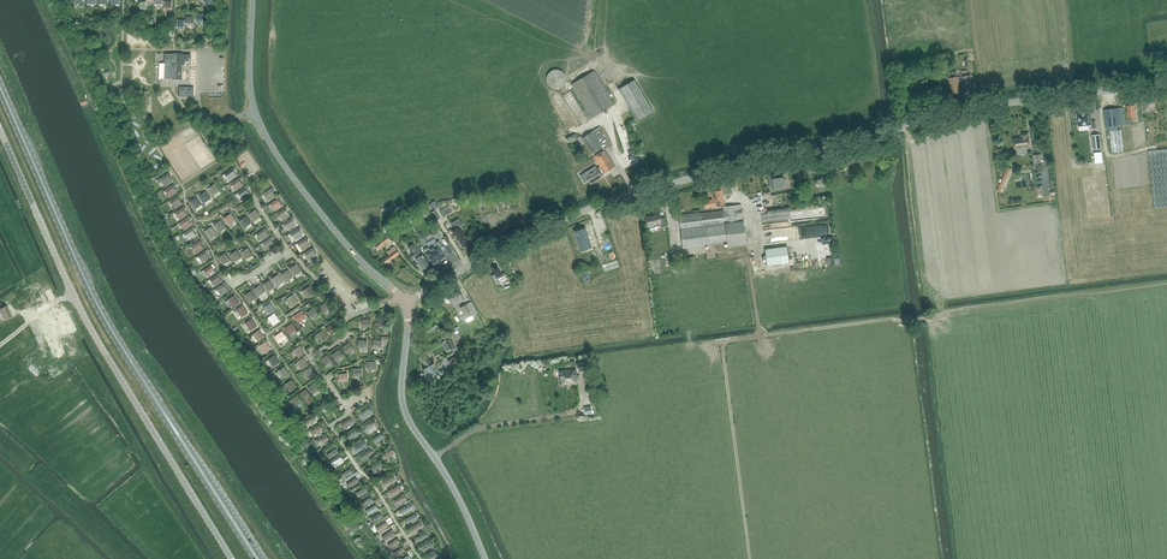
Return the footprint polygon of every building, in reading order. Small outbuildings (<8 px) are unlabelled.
[(171,1),(162,1),(162,6),(161,6),(161,9),(164,9),(164,10),(171,10),(171,1)] [(195,13),(195,17),(195,22),(196,22),(202,22),(204,22),(205,14),(202,14),(202,13),(195,13)] [(195,22),(195,17),(186,16),(186,20),(186,25),(193,25),(195,25),(196,22),(195,22)] [(186,25),(186,20),(177,20),(177,28),(184,29),(184,28),(186,28),(186,25)] [(191,54),(182,54),(182,53),(172,53),(172,54),(165,54),(164,78),(172,78),(172,79),(182,79),(182,64),(185,64),(186,61),(189,61),(189,59),(191,59),(191,54)] [(591,118),(614,104),(594,71),(571,84),(591,118)] [(960,93),(957,77),(959,77),(958,71),(950,72),(950,73),(948,73),(949,78),(948,78),(951,94),(960,93)] [(963,91),(973,89),(970,74),(960,76),(960,77),(958,77),(959,81),(961,80),(963,91)] [(618,89),(621,95),(636,120),(652,111),(633,80),(618,89)] [(194,97),(194,87),(180,87),(179,96),(194,97)] [(1132,122),(1136,121),(1135,106),(1127,106),(1128,117),(1132,117),(1132,122)] [(1105,127),(1120,126),(1118,109),(1104,111),(1105,127)] [(1090,112),(1077,113),(1077,114),(1078,126),(1079,127),(1089,125),(1090,129),(1096,128),(1095,121),(1091,122),(1090,112)] [(581,138),(599,166),(601,169),(604,174),(615,168),(603,150),(611,145),(599,127),(581,138)] [(1112,152),(1124,151),(1121,130),(1110,131),(1112,152)] [(1021,135),(1022,139),(1022,140),(1019,140),(1019,139),(1014,140),(1015,149),(1018,149),(1019,155),(1026,154),(1025,148),(1029,147),(1028,134),(1021,135)] [(1101,149),(1099,135),(1092,136),(1093,150),(1101,149)] [(1166,207),(1166,149),(1149,151),(1154,208),(1166,207)] [(1035,164),(1042,163),(1041,154),(1034,155),(1035,164)] [(604,174),(601,169),(599,166),(596,167),(597,168),(596,168),(595,166),(583,173),(590,185),(602,177),(601,176),(604,174)] [(999,182),(1001,182),(997,191),(1002,193),(1012,169),(1008,167),(1002,179),(1000,179),(999,182)] [(233,171),(235,170),(234,168),(224,174),(229,181),(237,176),(233,171)] [(169,176),(170,175),(169,173),(160,179),(165,186),(172,181),(169,176)] [(768,175),(770,186),(773,186),(774,189),(777,188),(777,185),(784,184),(784,183),(786,180),(783,178),(783,177),(781,177),(780,175),(778,175),(775,176),(775,174),(768,175)] [(240,181),(242,179),(240,177),(231,183),(236,191),(243,186),(240,181)] [(173,188),(175,186),(174,184),(164,191),(169,198),(177,193),(173,188)] [(212,196),(220,191),(215,184),(210,187),(209,185),(206,187),(212,196)] [(1037,198),(1044,197),(1042,185),(1035,186),(1037,198)] [(246,190),(248,189),(247,186),(237,193),(242,200),(250,195),(246,190)] [(272,191),(274,190),(272,188),(263,194),(268,201),(275,196),(272,191)] [(683,249),(709,246),(728,243),(728,248),(746,245),(741,205),(725,207),(721,190),(710,192),(712,199),(709,200),(710,207),(716,206),(717,207),(723,205),(723,207),(723,210),(700,213),(699,213),(679,215),(683,249)] [(204,203),(211,198),(206,191),(201,194),(200,193),(197,194),(204,203)] [(179,199),(181,197),(179,195),(170,201),(175,209),(182,203),(179,199)] [(194,210),(202,205),(197,198),(192,201),(190,199),(188,201),(194,210)] [(279,201),(281,200),(279,198),(270,204),(275,211),(282,206),(279,201)] [(453,212),(449,205),(440,211),(443,217),(453,212)] [(184,210),(186,209),(184,206),(174,213),(180,220),(187,215),(184,210)] [(285,211),(287,210),(286,207),(277,214),(282,221),(289,216),(285,211)] [(253,222),(260,217),(255,210),(250,213),(249,211),(247,213),(253,222)] [(437,220),(440,218),(435,210),(432,213),(437,220)] [(413,213),(406,218),(410,224),(417,219),(413,213)] [(228,226),(235,221),(230,214),(225,217),(224,215),(222,217),(228,226)] [(662,227),(667,226),(665,217),(661,218),(660,215),(651,217),(651,216),(645,217),(648,227),(661,224),(662,227)] [(244,229),(251,224),(246,216),(241,220),(240,218),(237,219),(244,229)] [(188,220),(190,219),(188,217),(179,223),(185,230),(192,225),(188,220)] [(288,231),(296,226),(292,221),(294,220),(292,217),(283,223),(288,231)] [(408,223),(405,218),(399,222),(402,227),(408,223)] [(462,248),(469,244),(459,228),(462,225),(458,219),(451,223),(455,229),(452,232),(462,248)] [(219,232),(226,227),(221,220),(216,224),(215,222),(212,223),(219,232)] [(193,231),(195,229),(193,227),(184,233),(189,241),(196,235),(193,231)] [(209,239),(216,234),(211,227),(207,230),(205,228),(203,230),(209,239)] [(299,231),(301,229),(299,227),(290,233),(295,240),(302,235),(299,231)] [(265,231),(267,230),(265,228),(256,234),(261,241),(268,236),(265,231)] [(585,228),(574,232),(579,245),(580,248),(586,246),(587,246),(589,245),(587,241),(589,240),(585,228)] [(375,245),(372,247),(375,251),(378,249),(389,241),(389,240),(386,236),(374,245),(375,245)] [(271,240),(273,239),(271,237),(262,243),(267,250),(275,245),(271,240)] [(306,241),(308,239),(306,237),(297,243),(302,250),(309,245),(306,241)] [(439,240),(423,250),(433,265),(445,257),(440,248),(443,246),(439,240)] [(200,244),(202,243),(201,241),(191,247),(196,254),(204,249),(200,244)] [(411,256),(413,258),(415,257),(416,258),(416,259),(422,270),(428,266),(422,255),(421,256),(420,254),(414,244),(409,248),(413,255),(411,256)] [(449,244),(444,247),(448,254),(453,251),(449,244)] [(789,263),(787,246),(765,249),(767,265),(789,263)] [(313,250),(315,249),(313,247),(304,253),(309,261),(316,255),(313,250)] [(386,264),(399,254),(394,247),(387,252),(389,254),(383,259),(386,264)] [(245,260),(253,255),(248,248),(243,251),(241,249),(239,251),(245,260)] [(207,254),(209,252),(207,250),(198,256),(202,263),(210,258),(207,254)] [(234,263),(241,258),(236,250),(232,254),(230,252),(228,253),(234,263)] [(223,265),(230,260),(225,253),(220,256),(219,254),(216,256),(223,265)] [(212,268),(214,267),(212,264),(203,270),(208,278),(215,273),(212,268)] [(294,276),(301,271),(296,264),(291,268),(290,266),(288,267),(294,276)] [(493,279),(497,278),(500,283),(508,279),(504,273),(502,274),(498,267),(492,270),(494,274),(491,276),(493,279)] [(285,282),(292,277),(287,270),(282,273),(281,272),(279,273),(285,282)] [(218,277),(220,276),(219,273),(210,279),(215,287),(222,282),(218,277)] [(275,287),(283,282),(278,275),(273,278),(272,276),(269,278),(275,287)] [(267,293),(274,288),(269,281),(264,284),(263,282),(261,284),(267,293)] [(225,286),(227,285),(225,282),(216,288),(221,296),(228,291),(225,286)] [(257,297),(265,292),(260,285),(255,288),(253,286),(251,288),(257,297)] [(308,298),(315,294),(309,286),(303,291),(308,298)] [(445,297),(444,299),(446,303),(448,303),(450,302),(451,303),(462,297),(457,289),(447,295),(447,296),(445,297)] [(249,303),(256,298),(251,291),(246,294),(245,292),(242,294),(249,303)] [(291,306),(298,302),(293,294),(286,299),(291,306)] [(233,307),(239,303),(234,295),(228,300),(233,307)] [(323,314),(330,308),(326,302),(319,307),(323,314)] [(471,302),(460,308),(462,312),(465,319),(467,322),(473,319),(471,316),(477,313),(471,302)] [(4,320),(12,316),(7,306),(3,307),(1,303),(0,304),(0,311),(4,320)] [(269,315),(275,310),(270,303),(264,308),(269,315)] [(241,317),(248,313),(243,306),(236,310),(241,317)] [(311,319),(319,314),(314,307),(307,312),(311,319)] [(298,322),(306,317),(301,311),(294,316),(298,322)] [(273,325),(279,321),(274,313),(268,318),(273,325)] [(377,326),(386,326),(385,318),(376,319),(377,326)] [(245,323),(250,331),(251,331),(257,326),(252,319),(245,323)] [(362,327),(370,327),(370,319),(361,320),(362,327)] [(284,329),(286,331),(289,335),(296,330),(292,323),(284,329)] [(325,328),(327,331),(330,334),(337,329),(333,323),(325,328)] [(259,330),(258,331),(253,334),(258,342),(264,337),(259,330)] [(322,330),(322,331),(316,335),(321,342),(327,338),(322,330)] [(279,343),(286,338),(282,331),(274,336),(279,343)] [(450,350),(454,348),(450,339),(445,341),(450,350)] [(366,348),(366,340),(358,340),(357,348),(366,348)] [(381,348),(381,340),(372,340),(372,348),(381,348)] [(264,354),(271,349),(266,342),(259,346),(264,354)] [(346,354),(353,349),(349,342),(341,348),(346,354)] [(298,358),(305,353),(300,346),(293,350),(298,358)] [(335,361),(343,356),(338,350),(331,355),(335,361)] [(450,365),(462,358),(459,354),(447,361),(450,365)] [(274,367),(280,363),(275,355),(268,360),(274,367)] [(323,367),(331,361),(326,355),(319,360),(323,367)] [(427,355),(421,358),(424,365),(422,366),(425,371),(428,370),(429,373),(434,370),(432,367),(435,365),(432,360),(431,361),(427,355)] [(301,370),(308,365),(303,358),(296,362),(301,370)] [(588,370),(587,361),(577,362),(578,371),(588,370)] [(366,370),(375,369),(375,362),(366,362),(366,370)] [(283,379),(289,374),(284,367),(277,371),(283,379)] [(561,384),(576,382),(576,378),(577,378),(575,367),(559,369),(561,384)] [(308,379),(314,375),(309,368),(303,372),(308,379)] [(352,376),(362,376),(361,368),(352,369),(352,376)] [(339,382),(348,381),(347,373),(338,374),(339,382)] [(290,392),(296,387),(291,380),(285,384),(290,392)] [(312,394),(319,389),(315,383),(307,388),(312,394)] [(303,401),(310,396),(306,389),(298,394),(303,401)] [(293,407),(300,402),(296,396),(289,401),(293,407)] [(323,412),(333,406),(330,402),(320,408),(323,412)] [(591,406),(584,407),(585,415),(592,414),(592,413),(594,413),(593,407),(591,407),(591,406)] [(360,413),(362,417),(372,411),(369,407),(360,413)] [(304,422),(307,426),(316,420),(314,416),(304,422)] [(341,424),(343,428),(352,422),(350,418),(341,424)] [(364,427),(366,430),(376,424),(373,420),(364,427)] [(311,431),(313,435),(322,429),(320,425),(311,431)] [(348,435),(350,440),(360,433),(357,429),(348,435)] [(373,439),(375,443),(384,437),(382,433),(373,439)] [(317,442),(320,445),(329,439),(327,436),(317,442)] [(354,445),(357,449),(366,443),(363,439),(354,445)] [(361,455),(363,459),(373,453),(370,449),(361,455)] [(329,458),(338,453),(336,450),(327,455),(329,458)] [(383,456),(386,460),(395,454),(393,450),(383,456)] [(335,470),(345,463),(343,460),(336,464),(335,463),(332,465),(335,470)] [(374,472),(384,466),(381,461),(371,468),(374,472)] [(343,479),(353,472),(350,468),(340,475),(343,479)] [(383,481),(385,485),(394,480),(392,476),(383,481)] [(347,484),(349,488),(358,482),(356,478),(347,484)] [(389,492),(391,496),(400,490),(398,486),(389,492)] [(356,493),(358,497),(368,492),(365,488),(356,493)] [(394,501),(396,505),(406,499),(404,495),(394,501)] [(361,503),(364,507),(373,501),(371,497),(361,503)] [(399,510),(402,514),(412,508),(409,504),(399,510)] [(366,511),(368,515),(378,509),(376,505),(366,511)] [(371,519),(373,523),(383,517),(380,513),(371,519)] [(405,519),(408,524),(417,518),(415,514),(405,519)] [(376,529),(378,533),(388,526),(385,522),(380,526),(376,529)] [(410,528),(413,533),(422,527),(420,523),(410,528)] [(382,536),(385,540),(394,534),(392,530),(382,536)] [(416,538),(418,542),(428,536),(425,532),(416,538)] [(388,545),(391,549),(400,542),(397,539),(388,545)] [(421,547),(423,551),(433,546),(431,542),(421,547)] [(394,553),(396,557),(405,551),(403,547),(394,553)]
